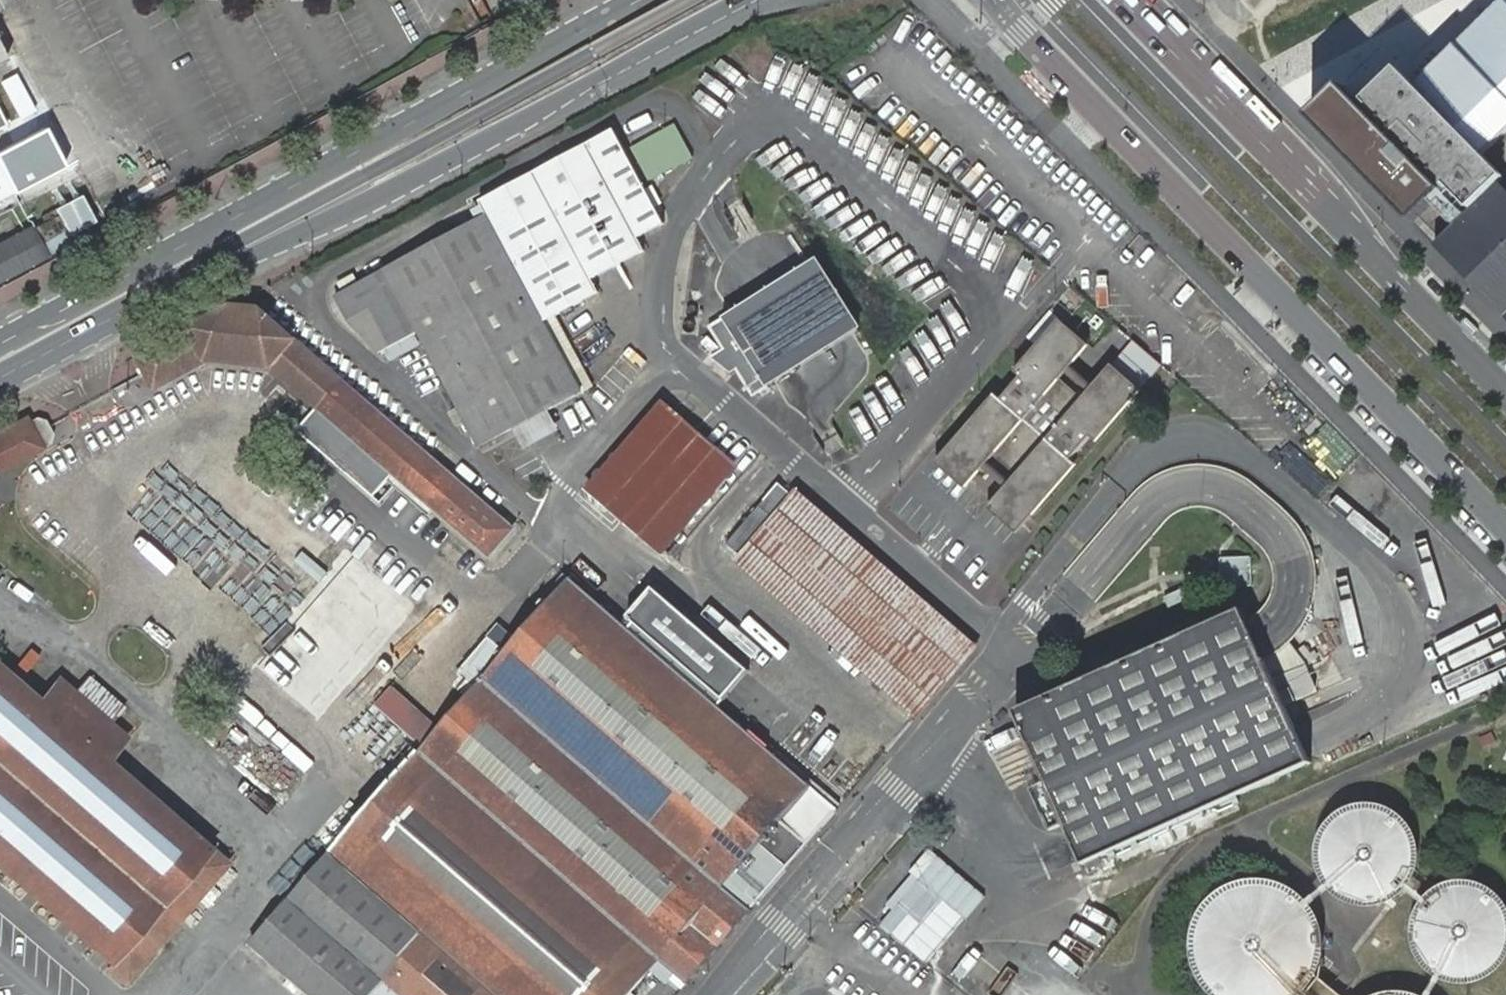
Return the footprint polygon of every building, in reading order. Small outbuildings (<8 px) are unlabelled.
[(1502,5),(1412,91),(1397,75),(1366,104),(1371,109),(1365,115),(1340,89),(1305,122),(1505,329),(1505,9),(1502,5)] [(14,192),(62,166),(42,128),(0,151),(0,167),(14,192)] [(398,294),(419,334),(460,410),(452,415),(458,428),(467,423),(480,449),(521,426),(542,416),(583,394),(582,390),(591,385),(583,369),(572,373),(545,322),(600,293),(593,280),(646,251),(639,238),(665,224),(613,132),(479,203),(487,216),(447,236),(425,249),(385,270),(336,296),(349,321),(371,309),(398,294)] [(20,204),(14,192),(0,167),(0,214),(20,204)] [(70,237),(96,224),(81,195),(42,216),(44,221),(32,229),(0,246),(0,281),(47,257),(41,246),(67,232),(70,237)] [(73,242),(70,237),(67,232),(41,246),(47,257),(73,242)] [(0,284),(0,295),(3,300),(56,272),(49,258),(0,284)] [(819,258),(713,326),(755,397),(863,325),(819,258)] [(392,348),(419,334),(398,294),(371,309),(392,348)] [(176,335),(137,356),(151,381),(204,353),(207,361),(269,367),(278,359),(320,396),(314,404),(490,557),(514,530),(476,497),(418,447),(402,433),(414,422),(345,358),(332,373),(302,346),(315,330),(299,316),(295,321),(269,299),(260,310),(228,307),(176,335)] [(1023,376),(1002,400),(958,452),(979,470),(993,454),(1018,475),(1004,492),(1026,510),(1069,459),(1090,435),(1119,401),(1098,383),(1084,399),(1059,377),(1073,361),(1052,343),(1023,376)] [(204,353),(151,381),(155,388),(198,365),(207,361),(204,353)] [(269,367),(314,404),(320,396),(278,359),(269,367)] [(56,432),(70,460),(158,414),(143,386),(56,432)] [(576,500),(654,568),(741,467),(663,400),(576,500)] [(41,448),(25,416),(0,430),(0,470),(41,448)] [(216,467),(235,442),(203,417),(183,442),(216,467)] [(978,647),(796,489),(791,496),(779,485),(728,545),(741,556),(737,561),(918,718),(978,647)] [(1159,543),(1159,578),(1255,577),(1255,555),(1223,555),(1222,542),(1198,542),(1159,543)] [(542,611),(436,735),(425,748),(442,763),(438,767),(659,959),(688,984),(751,911),(749,909),(837,810),(571,579),(542,611)] [(1163,618),(1203,604),(1196,585),(1166,595),(1164,589),(1154,593),(1163,618)] [(436,594),(367,691),(382,702),(451,605),(436,594)] [(1017,713),(1084,865),(1312,763),(1266,660),(1292,642),(1310,613),(1298,608),(1271,597),(1265,607),(1256,616),(1250,620),(1248,621),(1243,611),(1017,713)] [(125,979),(164,935),(226,863),(107,761),(127,738),(110,724),(125,709),(89,678),(76,694),(58,680),(38,702),(0,669),(0,866),(111,962),(108,966),(125,979)] [(425,748),(393,784),(334,853),(255,943),(313,994),(369,994),(384,978),(403,994),(628,994),(659,959),(438,767),(442,763),(425,748)] [(1353,801),(1338,808),(1326,819),(1318,833),(1315,850),(1316,866),(1323,881),(1335,893),(1349,901),(1367,904),(1385,901),(1401,893),(1413,879),(1419,862),(1420,844),(1414,827),(1403,812),(1387,803),(1370,799),(1353,801)] [(1224,888),(1218,892),(1212,897),(1207,903),(1202,909),(1198,916),(1195,923),(1193,931),(1192,938),(1192,946),(1192,954),(1194,962),(1196,969),(1199,976),(1203,983),(1208,989),(1213,994),(1214,994),(1306,994),(1310,991),(1315,985),(1319,978),(1323,971),(1325,964),(1327,956),(1328,949),(1328,941),(1327,933),(1325,926),(1322,918),(1319,911),(1315,905),(1310,899),(1304,894),(1298,889),(1291,885),(1284,882),(1276,879),(1269,878),(1261,877),(1253,878),(1246,879),(1238,881),(1231,884),(1224,888)] [(1460,878),(1449,880),(1438,885),(1428,892),(1421,901),(1415,912),(1412,923),(1412,935),(1414,947),(1419,957),(1426,967),(1436,974),(1446,980),(1458,982),(1470,982),(1481,980),(1491,975),(1501,968),(1505,961),(1505,900),(1502,895),(1493,887),(1483,882),(1472,879),(1460,878)] [(1335,982),(1331,987),(1317,972),(1314,978),(1306,990),(1300,994),(1350,994),(1335,982)] [(384,978),(369,994),(403,994),(384,978)]
